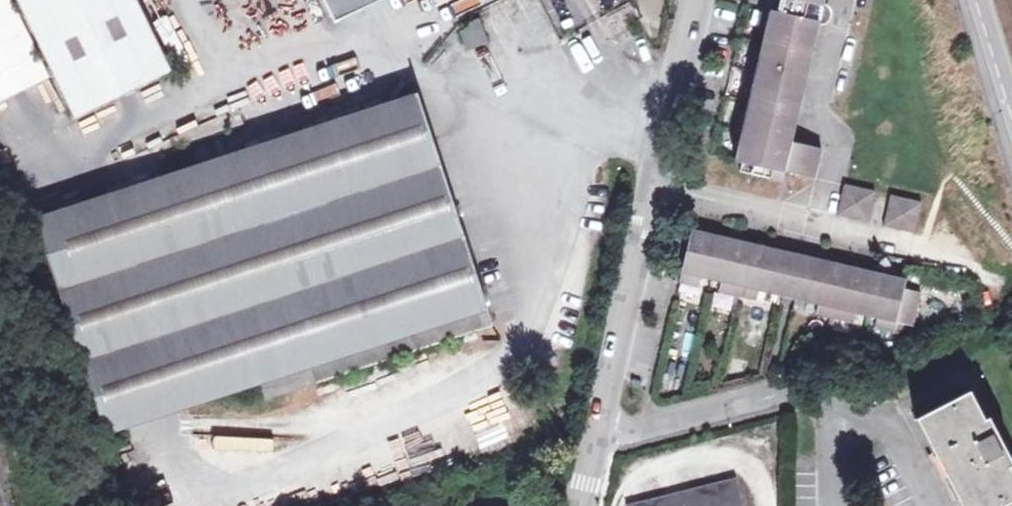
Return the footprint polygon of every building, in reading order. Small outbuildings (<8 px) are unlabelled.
[(75,119),(172,71),(138,0),(17,0),(75,119)] [(382,0),(325,0),(335,22),(382,0)] [(780,0),(775,18),(818,28),(822,10),(780,0)] [(822,10),(824,0),(780,0),(822,10)] [(171,15),(154,22),(174,70),(190,63),(171,15)] [(818,28),(775,18),(762,16),(726,160),(782,174),(788,175),(812,181),(819,149),(792,143),(818,28)] [(480,21),(471,24),(472,29),(461,33),(467,50),(487,43),(480,21)] [(259,386),(265,401),(491,326),(417,94),(35,219),(106,436),(259,386)] [(841,190),(834,220),(866,228),(873,198),(841,190)] [(889,201),(881,232),(912,239),(920,209),(889,201)] [(777,255),(698,236),(697,241),(687,239),(679,277),(756,296),(758,291),(783,296),(790,263),(776,260),(777,255)] [(792,258),(777,255),(776,260),(790,263),(792,258)] [(783,296),(781,302),(790,304),(791,299),(799,265),(800,260),(792,258),(790,263),(783,296)] [(816,305),(815,310),(813,319),(852,328),(855,315),(875,320),(872,333),(892,337),(894,328),(911,331),(918,298),(902,293),(903,290),(873,283),(874,278),(875,273),(854,269),(852,278),(835,274),(838,265),(816,260),(815,263),(814,268),(799,265),(791,299),(816,305)] [(814,268),(815,263),(800,260),(799,265),(814,268)] [(904,285),(874,278),(873,283),(903,290),(904,285)] [(758,291),(756,296),(781,302),(783,296),(758,291)] [(815,310),(816,305),(791,299),(790,304),(815,310)] [(748,310),(743,341),(758,344),(764,313),(748,310)] [(1001,455),(1006,453),(995,433),(990,435),(968,393),(921,417),(966,505),(1011,505),(1011,477),(1001,455)] [(627,505),(744,505),(737,478),(627,505)]
